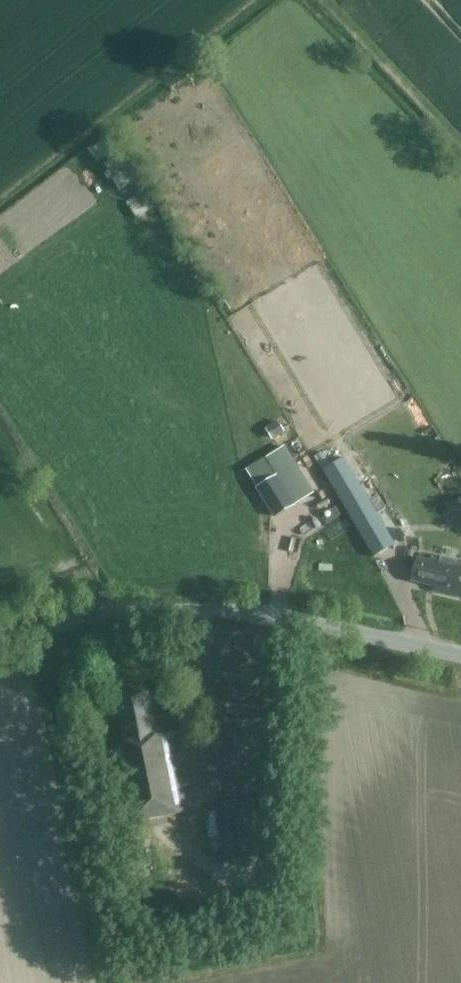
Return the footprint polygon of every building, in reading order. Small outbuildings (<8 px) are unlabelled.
[(274,440),(287,432),(280,421),(267,429),(274,440)] [(279,476),(297,504),(302,502),(315,493),(291,454),(286,445),(276,451),(267,457),(279,476)] [(247,469),(259,488),(279,476),(267,457),(247,469)] [(346,457),(324,470),(374,557),(381,553),(396,544),(346,457)] [(259,488),(277,517),(297,504),(279,476),(259,488)] [(460,527),(460,500),(449,507),(460,527)] [(430,555),(429,562),(417,559),(412,581),(434,586),(433,590),(460,597),(460,562),(430,555)] [(158,737),(149,693),(118,699),(126,742),(114,744),(130,822),(188,810),(173,734),(158,737)] [(260,799),(263,813),(273,811),(270,797),(260,799)] [(227,862),(266,854),(254,798),(215,805),(227,862)]
